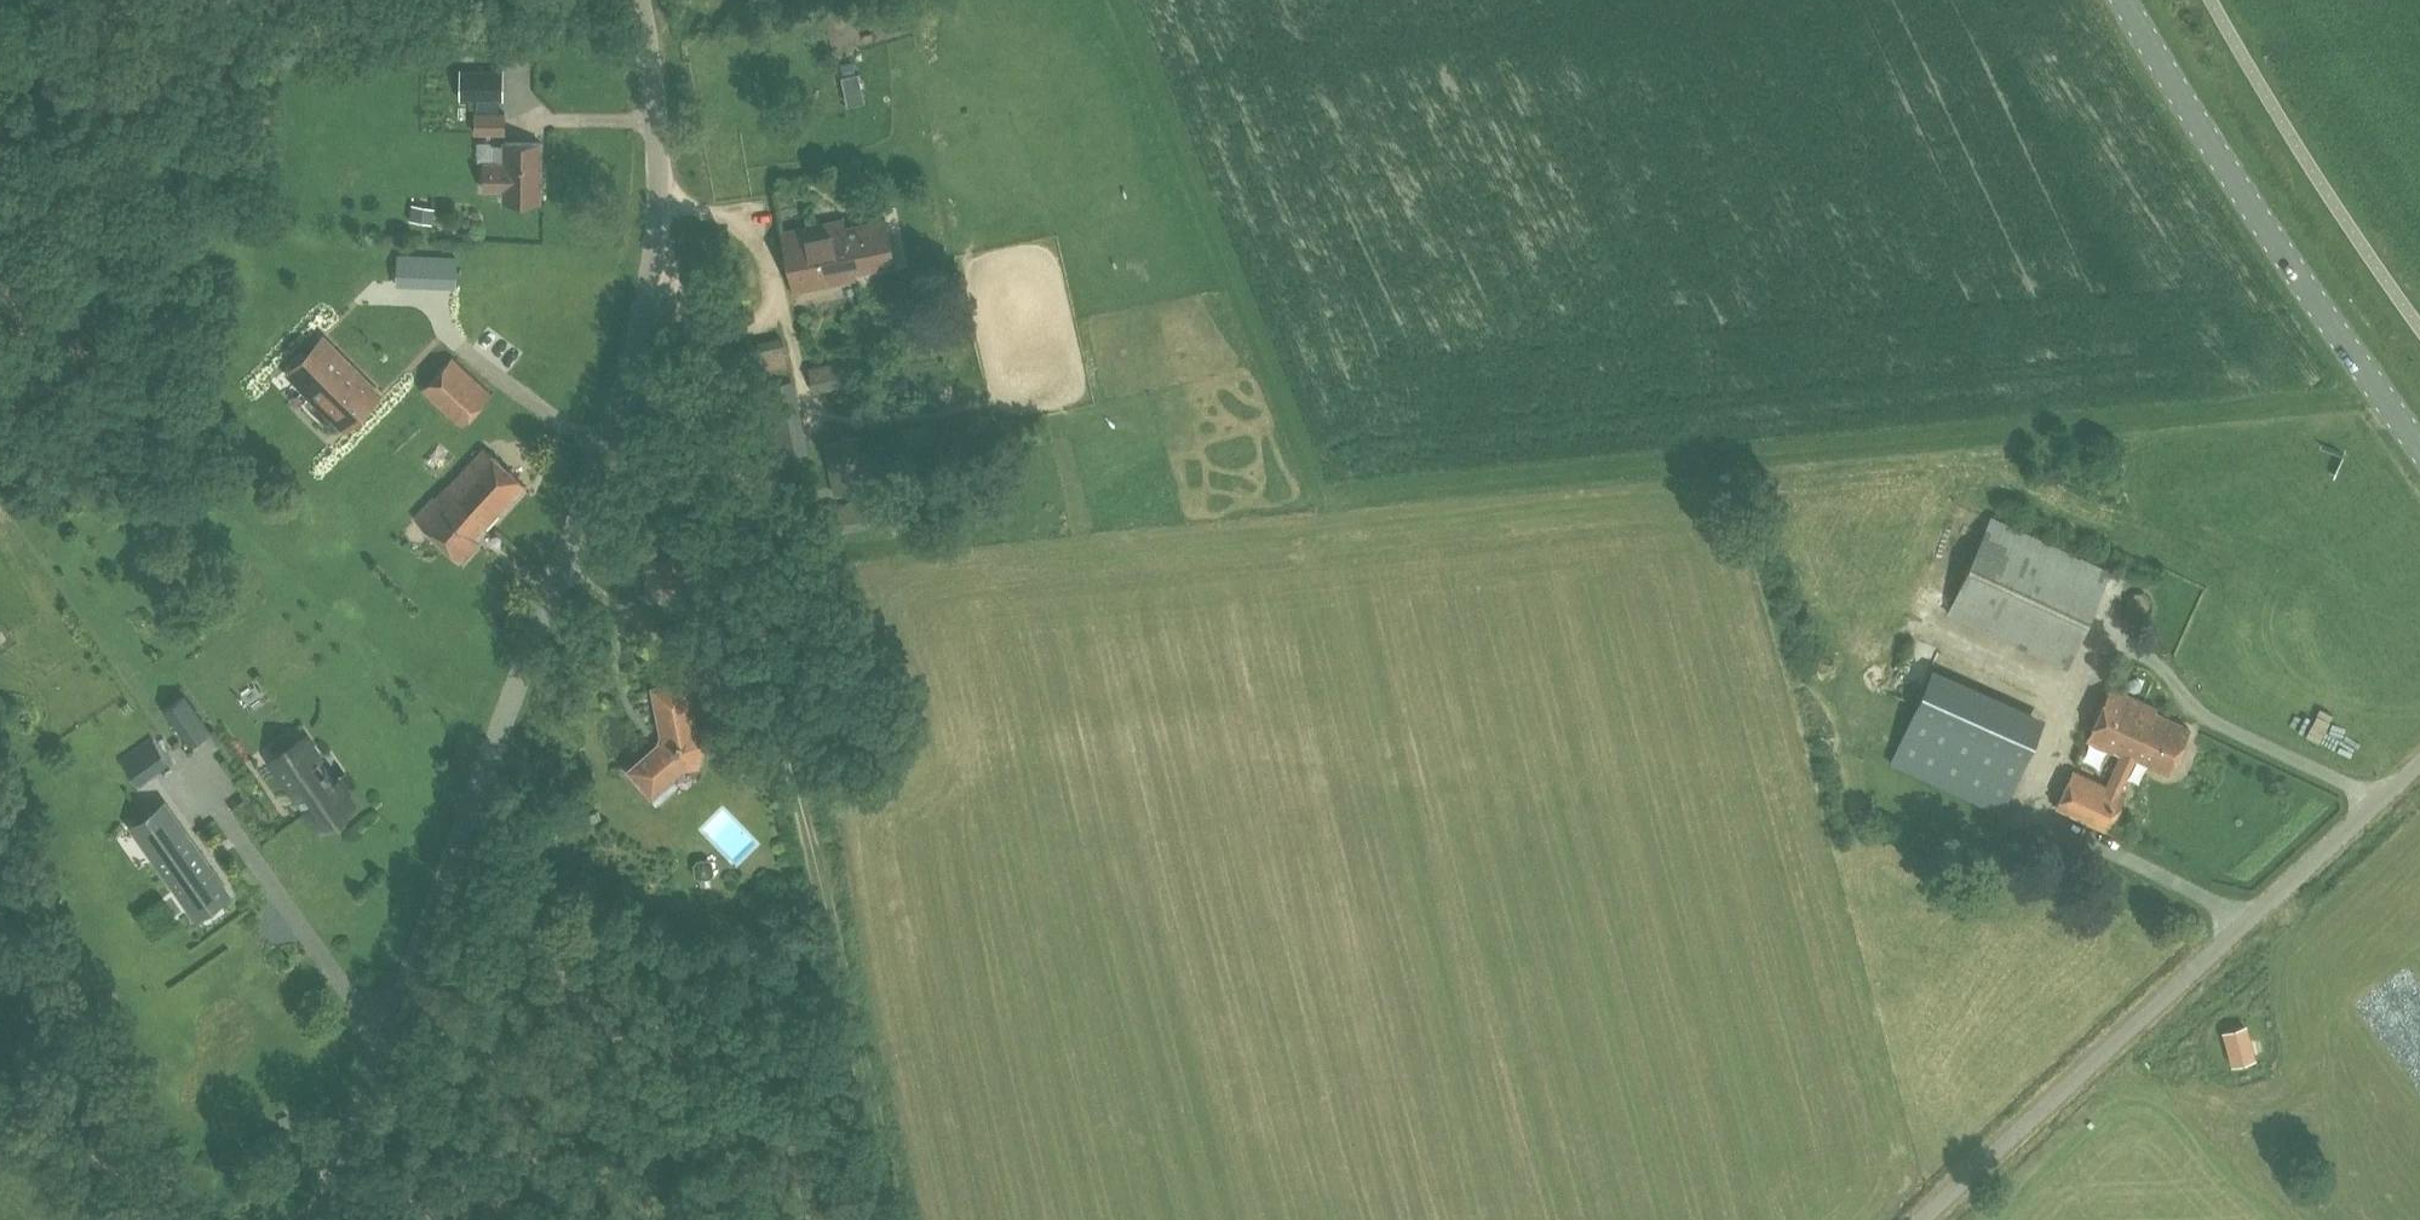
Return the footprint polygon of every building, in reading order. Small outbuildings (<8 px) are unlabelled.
[(278,59),(291,66),(298,53),(285,46),(278,59)] [(461,97),(504,97),(504,69),(461,69),(461,97)] [(858,71),(842,74),(848,104),(865,100),(858,71)] [(476,132),(505,132),(505,113),(476,112),(476,132)] [(503,200),(541,200),(542,142),(504,141),(504,161),(484,161),(483,190),(503,190),(503,200)] [(409,219),(429,222),(431,205),(412,203),(409,219)] [(844,218),(813,225),(821,260),(845,255),(844,253),(891,243),(886,217),(845,225),(844,218)] [(782,231),(794,290),(856,277),(855,271),(895,262),(891,243),(844,253),(845,255),(821,260),(813,225),(782,231)] [(309,397),(341,429),(378,392),(325,338),(300,363),(318,381),(306,392),(310,396),(309,397)] [(422,388),(461,425),(491,393),(452,356),(422,388)] [(810,366),(815,392),(844,385),(839,360),(810,366)] [(792,378),(757,385),(772,456),(807,449),(792,378)] [(826,444),(835,493),(870,486),(860,437),(826,444)] [(416,517),(462,560),(480,541),(477,540),(527,485),(485,446),(436,499),(434,497),(416,517)] [(1949,611),(2067,666),(2110,571),(1992,516),(1949,611)] [(641,558),(650,598),(703,586),(695,546),(641,558)] [(1887,769),(1999,819),(2051,701),(1940,651),(1887,769)] [(629,770),(652,799),(670,783),(668,780),(683,768),(698,765),(706,741),(696,730),(686,682),(654,688),(664,737),(662,742),(646,756),(629,770)] [(2056,807),(2109,831),(2126,794),(2120,791),(2136,755),(2170,771),(2190,727),(2156,712),(2158,707),(2112,686),(2088,738),(2122,754),(2108,785),(2073,770),(2056,807)] [(175,725),(197,710),(185,693),(164,708),(175,725)] [(273,759),(321,827),(354,804),(306,736),(273,759)] [(121,759),(138,782),(157,769),(140,745),(121,759)] [(165,804),(145,818),(153,829),(173,815),(165,804)] [(712,842),(730,858),(751,834),(734,818),(712,842)] [(228,892),(189,837),(156,856),(197,914),(228,892)] [(700,877),(701,884),(712,883),(711,876),(715,871),(714,860),(709,856),(697,857),(694,864),(696,874),(700,877)] [(2225,1031),(2234,1063),(2253,1057),(2245,1026),(2225,1031)] [(278,1116),(281,1125),(290,1122),(287,1113),(278,1116)]
